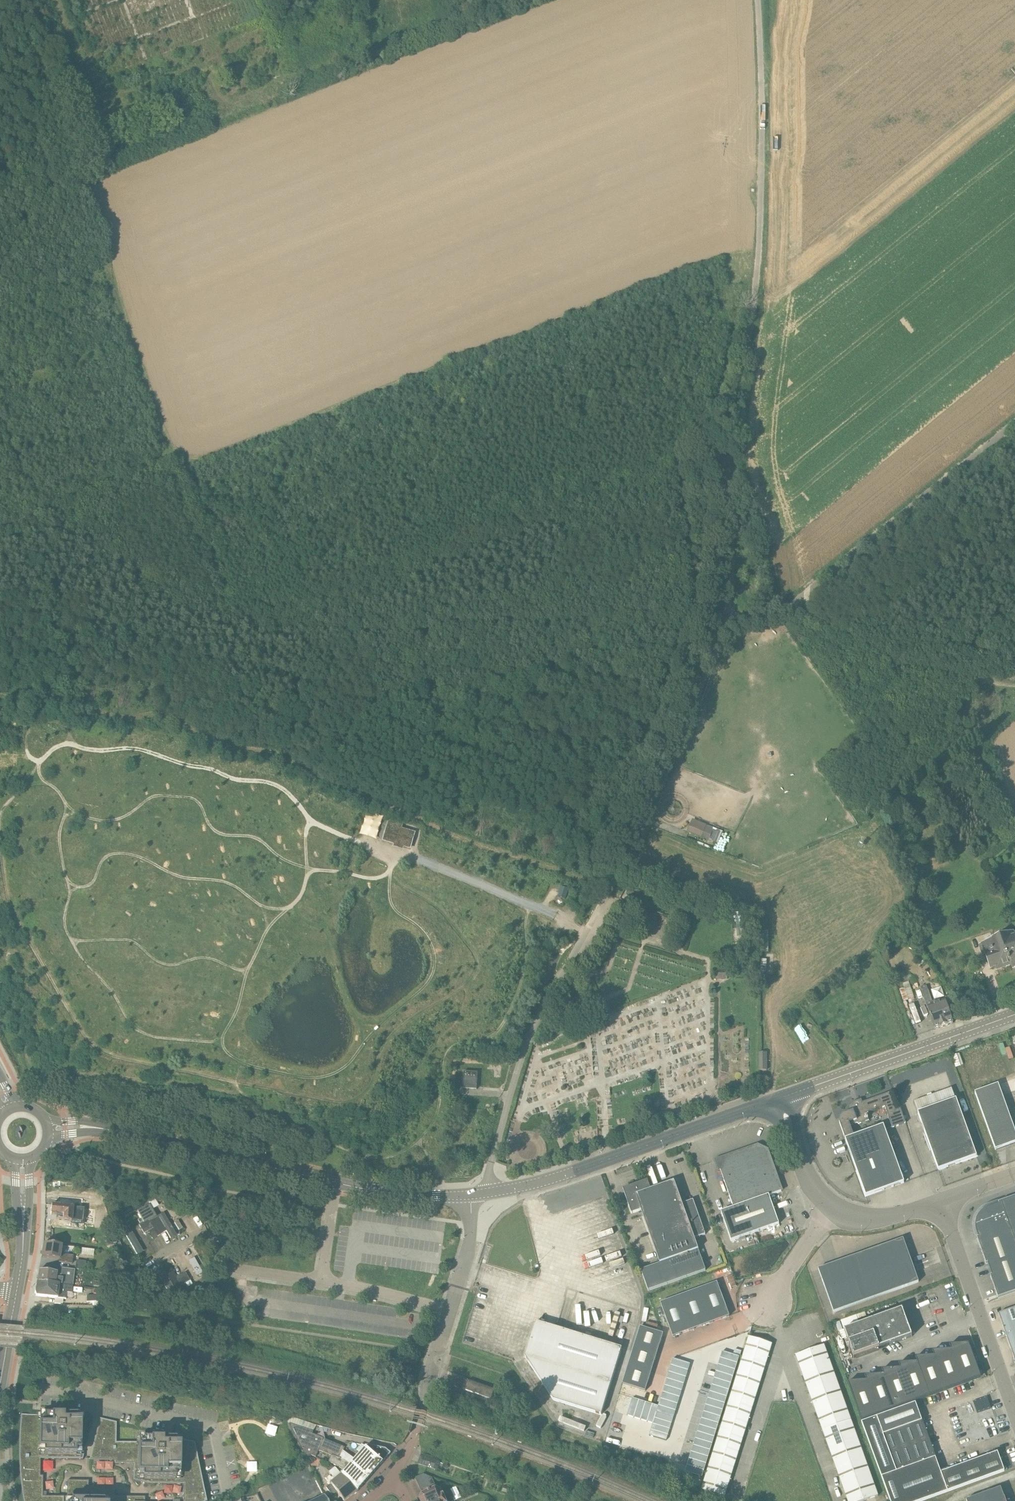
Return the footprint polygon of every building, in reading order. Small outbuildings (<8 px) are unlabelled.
[(410,848),(414,833),(399,828),(401,823),(390,820),(384,841),(410,848)] [(688,831),(707,840),(711,830),(705,827),(705,826),(692,821),(688,831)] [(980,944),(981,946),(983,954),(986,952),(992,968),(997,966),(1001,964),(1002,968),(1012,964),(1014,968),(1014,941),(1014,936),(1014,935),(1014,932),(1003,936),(1001,934),(995,936),(994,939),(980,944)] [(715,970),(716,979),(728,979),(728,970),(715,970)] [(927,986),(921,988),(935,1030),(953,1023),(950,1014),(946,1001),(941,1003),(940,1000),(932,1002),(927,986)] [(965,991),(955,999),(963,1009),(973,1002),(965,991)] [(798,1034),(807,1028),(801,1019),(792,1024),(798,1034)] [(477,1089),(478,1072),(464,1071),(463,1089),(477,1089)] [(992,1141),(996,1150),(1014,1143),(1014,1131),(998,1084),(975,1092),(992,1141)] [(854,1136),(850,1126),(858,1123),(858,1124),(869,1120),(867,1113),(885,1107),(892,1128),(906,1123),(901,1109),(896,1110),(889,1093),(862,1102),(861,1099),(853,1102),(852,1103),(851,1103),(850,1105),(849,1107),(849,1108),(848,1109),(849,1110),(849,1111),(849,1112),(845,1113),(844,1114),(843,1114),(842,1115),(841,1116),(840,1117),(840,1118),(839,1119),(839,1120),(839,1121),(839,1122),(840,1123),(845,1139),(854,1136)] [(939,1170),(976,1157),(977,1157),(956,1099),(918,1113),(939,1170)] [(854,1136),(845,1139),(866,1196),(904,1183),(883,1125),(854,1136)] [(721,1211),(728,1231),(731,1241),(779,1224),(769,1196),(782,1191),(767,1150),(758,1146),(717,1160),(733,1207),(721,1211)] [(649,1291),(706,1270),(695,1238),(706,1235),(693,1200),(682,1204),(674,1181),(651,1190),(648,1180),(629,1187),(630,1188),(626,1195),(625,1195),(629,1204),(632,1213),(641,1210),(660,1263),(641,1270),(649,1291)] [(149,1205),(150,1204),(154,1202),(151,1197),(133,1204),(138,1211),(149,1205)] [(1001,1202),(1014,1241),(1014,1197),(1001,1202)] [(1014,1292),(1014,1241),(1001,1202),(998,1203),(999,1205),(988,1209),(984,1210),(981,1213),(978,1216),(977,1220),(976,1224),(976,1228),(977,1232),(979,1237),(977,1238),(986,1264),(988,1264),(992,1275),(990,1276),(998,1298),(1014,1292)] [(56,1220),(66,1221),(72,1222),(73,1216),(83,1217),(84,1214),(92,1215),(91,1219),(97,1220),(98,1209),(93,1208),(93,1209),(52,1205),(51,1214),(57,1215),(56,1220)] [(150,1219),(157,1236),(164,1232),(169,1241),(176,1238),(164,1213),(150,1219)] [(144,1222),(149,1231),(153,1228),(149,1220),(144,1222)] [(144,1233),(149,1231),(144,1222),(139,1225),(144,1233)] [(135,1239),(130,1230),(129,1228),(122,1232),(136,1256),(143,1252),(135,1239)] [(919,1282),(915,1272),(906,1275),(901,1261),(910,1257),(903,1239),(818,1269),(834,1312),(919,1282)] [(90,1258),(73,1256),(61,1254),(62,1246),(44,1244),(41,1258),(59,1260),(59,1262),(71,1264),(71,1269),(75,1270),(75,1269),(89,1270),(90,1258)] [(182,1254),(194,1277),(206,1271),(194,1247),(182,1254)] [(168,1295),(180,1288),(166,1267),(155,1273),(168,1295)] [(57,1273),(39,1271),(37,1281),(73,1286),(73,1285),(74,1280),(57,1278),(57,1273)] [(181,1275),(185,1283),(190,1281),(185,1272),(181,1275)] [(181,1286),(185,1283),(181,1275),(176,1278),(181,1286)] [(67,1293),(79,1294),(80,1286),(73,1285),(73,1286),(37,1281),(35,1293),(36,1296),(37,1296),(66,1299),(67,1293)] [(661,1303),(673,1337),(729,1316),(717,1282),(661,1303)] [(87,1296),(87,1305),(99,1305),(99,1295),(87,1296)] [(999,1313),(1014,1359),(1014,1308),(999,1313)] [(854,1357),(912,1337),(902,1309),(844,1330),(854,1357)] [(601,1415),(619,1358),(622,1348),(536,1322),(525,1357),(554,1400),(601,1415)] [(623,1384),(646,1391),(663,1334),(640,1326),(623,1384)] [(772,1344),(749,1337),(744,1352),(767,1359),(772,1344)] [(969,1344),(949,1345),(951,1350),(952,1350),(964,1384),(981,1377),(969,1344)] [(878,1495),(824,1345),(796,1355),(848,1500),(861,1500),(878,1495)] [(952,1350),(951,1350),(932,1352),(934,1356),(935,1356),(947,1390),(964,1384),(952,1350)] [(722,1351),(720,1358),(738,1363),(740,1357),(733,1355),(722,1351)] [(767,1359),(744,1352),(740,1367),(763,1374),(767,1359)] [(935,1356),(934,1356),(915,1358),(917,1362),(918,1362),(930,1396),(947,1390),(935,1356)] [(720,1358),(718,1365),(736,1370),(738,1363),(720,1358)] [(673,1359),(671,1365),(688,1371),(690,1364),(673,1359)] [(918,1362),(917,1362),(898,1364),(900,1369),(901,1369),(913,1402),(930,1396),(918,1362)] [(671,1365),(669,1372),(686,1377),(688,1371),(671,1365)] [(718,1365),(716,1371),(733,1377),(736,1370),(718,1365)] [(763,1374),(740,1367),(735,1383),(758,1390),(763,1374)] [(901,1369),(900,1369),(882,1370),(883,1375),(884,1375),(896,1408),(913,1402),(901,1369)] [(716,1371),(714,1378),(731,1383),(733,1377),(716,1371)] [(669,1372),(667,1379),(684,1384),(686,1377),(669,1372)] [(884,1375),(883,1375),(865,1376),(866,1381),(867,1381),(879,1415),(896,1408),(884,1375)] [(495,1390),(468,1381),(455,1377),(452,1386),(491,1399),(495,1390)] [(714,1378),(712,1385),(729,1390),(731,1383),(714,1378)] [(667,1379),(665,1385),(682,1391),(684,1384),(667,1379)] [(867,1381),(866,1381),(848,1382),(862,1421),(879,1415),(867,1381)] [(758,1390),(735,1383),(730,1398),(753,1405),(758,1390)] [(665,1385),(663,1392),(680,1397),(682,1391),(665,1385)] [(712,1385),(710,1392),(727,1397),(729,1390),(712,1385)] [(663,1392),(661,1399),(678,1404),(680,1397),(663,1392)] [(710,1392),(708,1398),(725,1404),(727,1397),(710,1392)] [(627,1415),(634,1417),(639,1400),(633,1398),(627,1415)] [(708,1398),(706,1405),(723,1410),(725,1404),(708,1398)] [(730,1398),(725,1413),(748,1420),(753,1405),(730,1398)] [(661,1399),(659,1405),(676,1411),(678,1404),(661,1399)] [(639,1400),(634,1417),(641,1419),(646,1402),(639,1400)] [(646,1402),(641,1419),(647,1421),(653,1404),(646,1402)] [(890,1500),(921,1500),(1004,1471),(998,1452),(941,1472),(915,1403),(862,1423),(890,1500)] [(653,1404),(647,1421),(653,1423),(655,1418),(657,1412),(659,1406),(653,1404)] [(659,1406),(657,1412),(674,1417),(676,1411),(659,1405),(659,1406)] [(706,1405),(704,1412),(721,1417),(723,1410),(706,1405)] [(657,1412),(655,1418),(672,1423),(674,1417),(657,1412)] [(704,1412),(702,1418),(719,1424),(721,1417),(704,1412)] [(748,1420),(725,1413),(720,1428),(744,1436),(748,1420)] [(145,1497),(114,1497),(114,1489),(88,1489),(88,1481),(67,1481),(67,1497),(42,1497),(43,1476),(40,1476),(40,1459),(81,1460),(81,1416),(21,1415),(20,1415),(19,1436),(19,1456),(20,1477),(22,1497),(23,1500),(145,1500),(145,1497)] [(342,1473),(341,1475),(357,1492),(390,1453),(385,1449),(367,1445),(366,1446),(361,1444),(356,1449),(360,1452),(354,1459),(343,1451),(344,1448),(312,1434),(313,1431),(300,1427),(302,1420),(287,1415),(287,1420),(306,1458),(311,1455),(316,1457),(318,1450),(331,1455),(328,1462),(345,1470),(342,1473)] [(195,1442),(179,1439),(179,1440),(138,1439),(138,1443),(116,1442),(116,1422),(100,1417),(89,1460),(91,1460),(91,1459),(115,1460),(115,1463),(133,1463),(133,1481),(148,1484),(183,1485),(183,1500),(207,1500),(195,1442)] [(653,1423),(670,1429),(672,1423),(655,1418),(653,1423)] [(702,1418),(700,1425),(717,1430),(719,1424),(702,1418)] [(653,1423),(651,1429),(668,1435),(670,1429),(653,1423)] [(700,1425),(698,1432),(715,1437),(717,1430),(700,1425)] [(744,1436),(720,1428),(716,1444),(739,1451),(744,1436)] [(651,1429),(649,1435),(667,1440),(668,1435),(651,1429)] [(698,1432),(696,1438),(713,1444),(715,1437),(698,1432)] [(696,1438),(694,1445),(711,1450),(713,1444),(696,1438)] [(716,1444),(711,1459),(734,1466),(739,1451),(716,1444)] [(694,1445),(691,1452),(709,1457),(711,1450),(694,1445)] [(691,1452),(689,1458),(707,1464),(709,1457),(691,1452)] [(419,1464),(438,1470),(441,1462),(436,1460),(436,1458),(430,1456),(425,1454),(424,1456),(424,1457),(421,1456),(419,1464)] [(689,1458),(687,1465),(704,1470),(707,1464),(689,1458)] [(734,1466),(711,1459),(706,1474),(729,1482),(734,1466)] [(687,1465),(685,1472),(702,1477),(704,1470),(687,1465)] [(326,1488),(333,1497),(338,1493),(343,1500),(345,1500),(357,1492),(341,1475),(335,1468),(330,1473),(335,1479),(330,1483),(331,1484),(326,1488)] [(435,1484),(432,1478),(424,1474),(415,1478),(421,1491),(435,1484)] [(725,1497),(729,1482),(706,1474),(701,1490),(725,1497)] [(456,1500),(452,1492),(444,1495),(444,1494),(443,1495),(441,1490),(436,1488),(422,1494),(420,1500),(421,1500),(454,1500),(456,1500)] [(1001,1488),(966,1500),(1005,1500),(1001,1488)] [(159,1493),(162,1500),(164,1500),(169,1499),(166,1490),(159,1493)]
